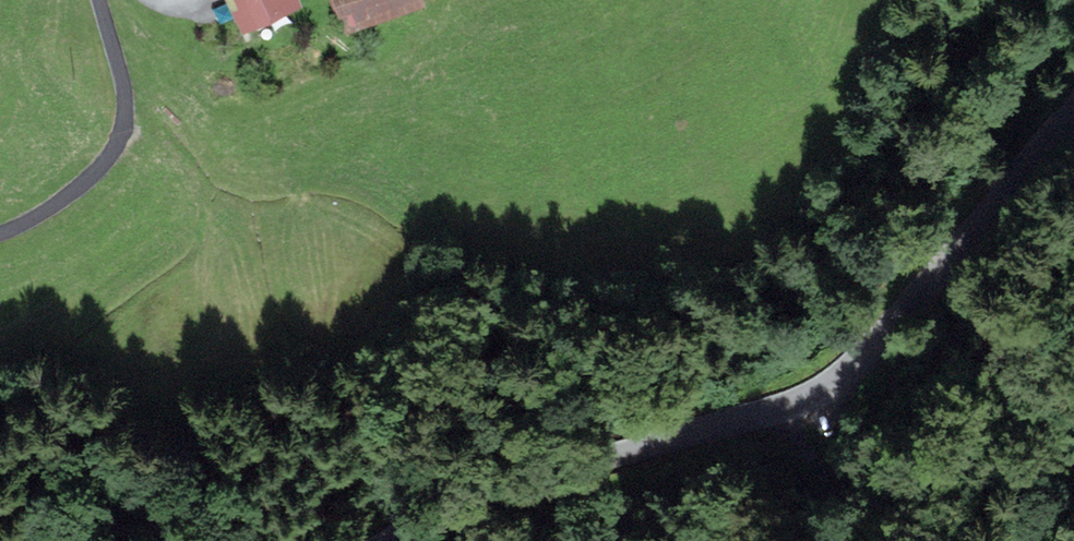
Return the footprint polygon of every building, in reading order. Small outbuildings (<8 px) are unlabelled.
[(244,15),(278,0),(237,0),(244,15)] [(349,21),(404,0),(341,0),(349,21)]
